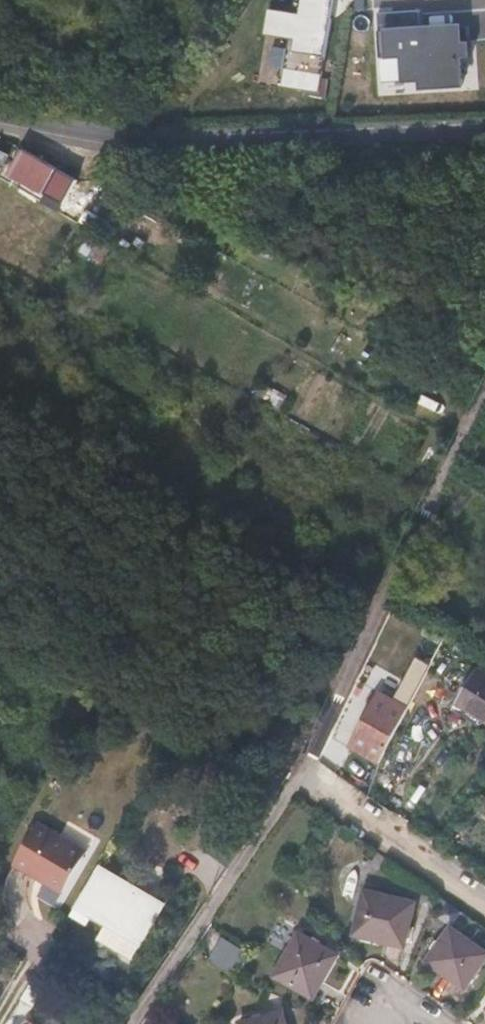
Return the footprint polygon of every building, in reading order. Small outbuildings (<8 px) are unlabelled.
[(374,12),(376,55),(386,55),(387,87),(459,84),(458,56),(468,48),(467,36),(458,36),(457,21),(418,22),(417,11),(374,12)] [(64,203),(78,178),(35,155),(31,161),(19,155),(14,164),(9,173),(64,203)] [(105,235),(111,223),(87,210),(81,221),(105,235)] [(462,401),(468,390),(455,383),(449,394),(462,401)] [(449,509),(446,517),(454,521),(458,512),(449,509)] [(412,612),(400,604),(393,614),(406,622),(412,612)] [(457,702),(478,715),(484,719),(484,659),(484,658),(457,702)] [(365,755),(380,763),(416,694),(404,689),(397,704),(359,684),(348,705),(367,714),(350,748),(365,755)] [(63,892),(84,855),(87,851),(38,823),(14,864),(39,878),(63,892)] [(164,904),(99,866),(79,900),(111,918),(107,925),(141,945),(153,924),(164,904)] [(405,947),(416,903),(365,890),(354,935),(405,947)] [(427,961),(466,988),(484,960),(484,951),(451,927),(427,961)] [(299,932),(275,976),(314,997),(338,955),(299,932)] [(240,1023),(287,1023),(284,1013),(240,1022),(240,1023)]
